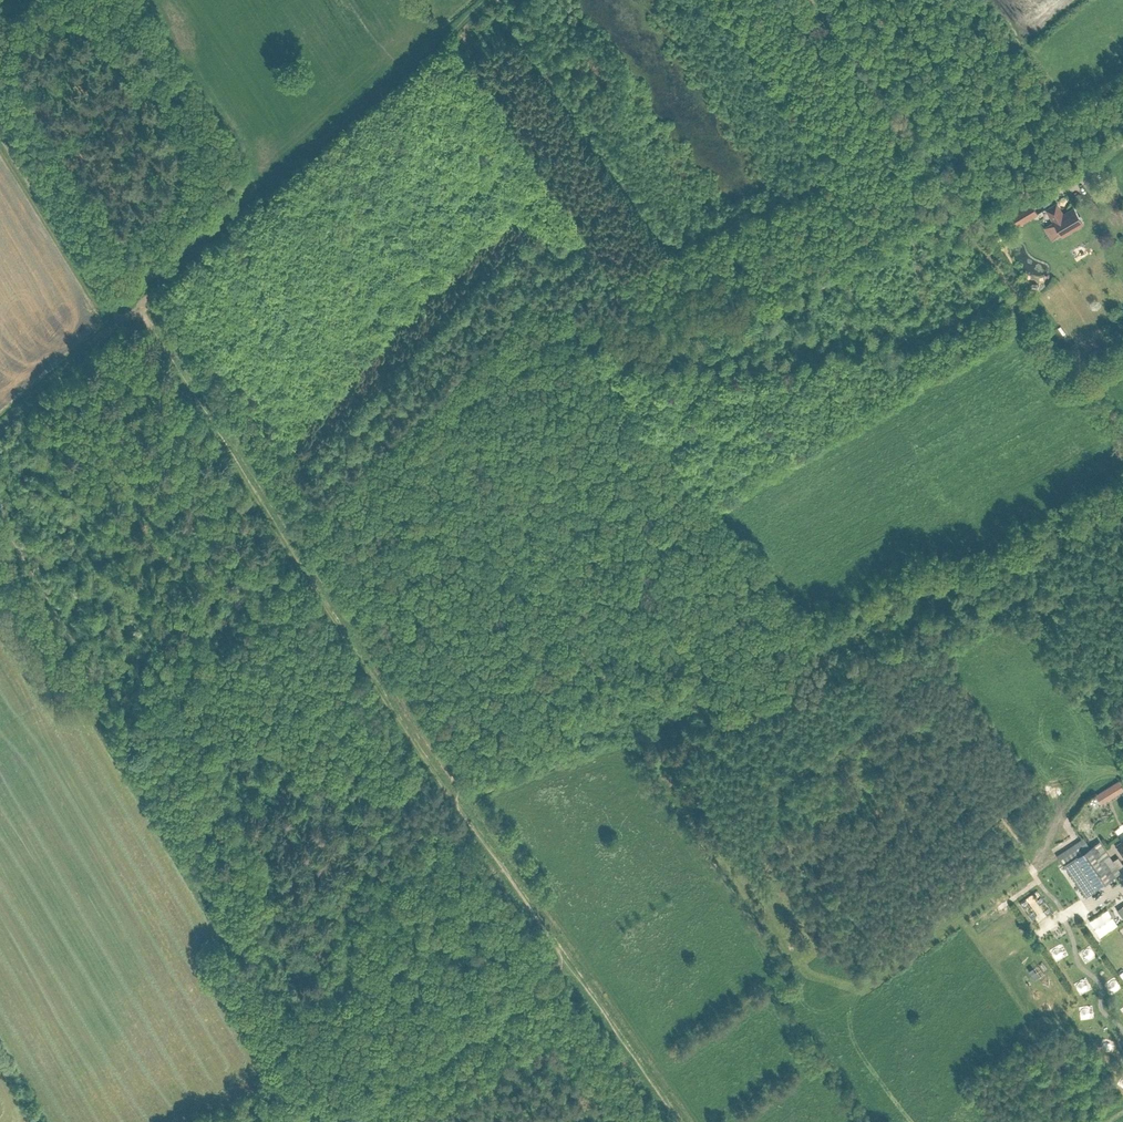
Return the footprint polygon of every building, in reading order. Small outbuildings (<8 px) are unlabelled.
[(1047,193),(1050,198),(1059,192),(1057,187),(1047,193)] [(1037,213),(1032,204),(1031,202),(1012,213),(1018,224),(1037,213)] [(1062,235),(1083,222),(1074,207),(1063,214),(1056,203),(1046,209),(1062,235)] [(1065,348),(1081,370),(1090,363),(1074,342),(1065,348)] [(1110,784),(1103,789),(1109,798),(1116,794),(1110,784)] [(1088,894),(1115,875),(1093,844),(1066,862),(1088,894)] [(1107,900),(1109,906),(1119,902),(1117,897),(1107,900)] [(1051,900),(1037,912),(1045,922),(1060,910),(1051,900)] [(1084,908),(1073,915),(1077,921),(1088,914),(1084,908)] [(1117,917),(1122,914),(1122,911),(1121,908),(1114,911),(1117,917)] [(1047,927),(1042,930),(1045,937),(1051,935),(1047,927)] [(963,977),(965,983),(977,979),(974,973),(963,977)]
